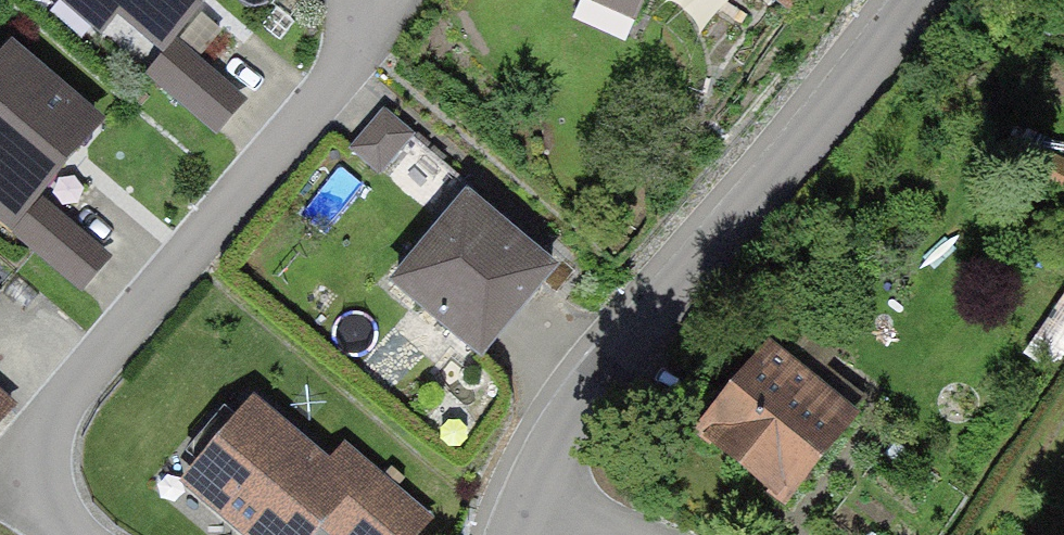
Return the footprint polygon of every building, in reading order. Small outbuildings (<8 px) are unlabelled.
[(163,40),(197,0),(117,0),(163,40)] [(634,13),(640,0),(604,0),(634,13)] [(237,96),(176,45),(151,74),(213,125),(237,96)] [(10,54),(0,65),(0,172),(31,198),(93,124),(10,54)] [(406,133),(380,112),(353,147),(378,167),(406,133)] [(102,255),(41,203),(17,231),(78,283),(102,255)] [(484,355),(553,273),(469,203),(401,285),(484,355)] [(787,511),(860,417),(769,347),(696,442),(787,511)] [(9,405),(0,398),(0,416),(9,405)] [(254,407),(192,479),(257,534),(305,534),(347,487),(254,407)] [(331,529),(338,534),(414,534),(428,519),(377,476),(331,529)]
